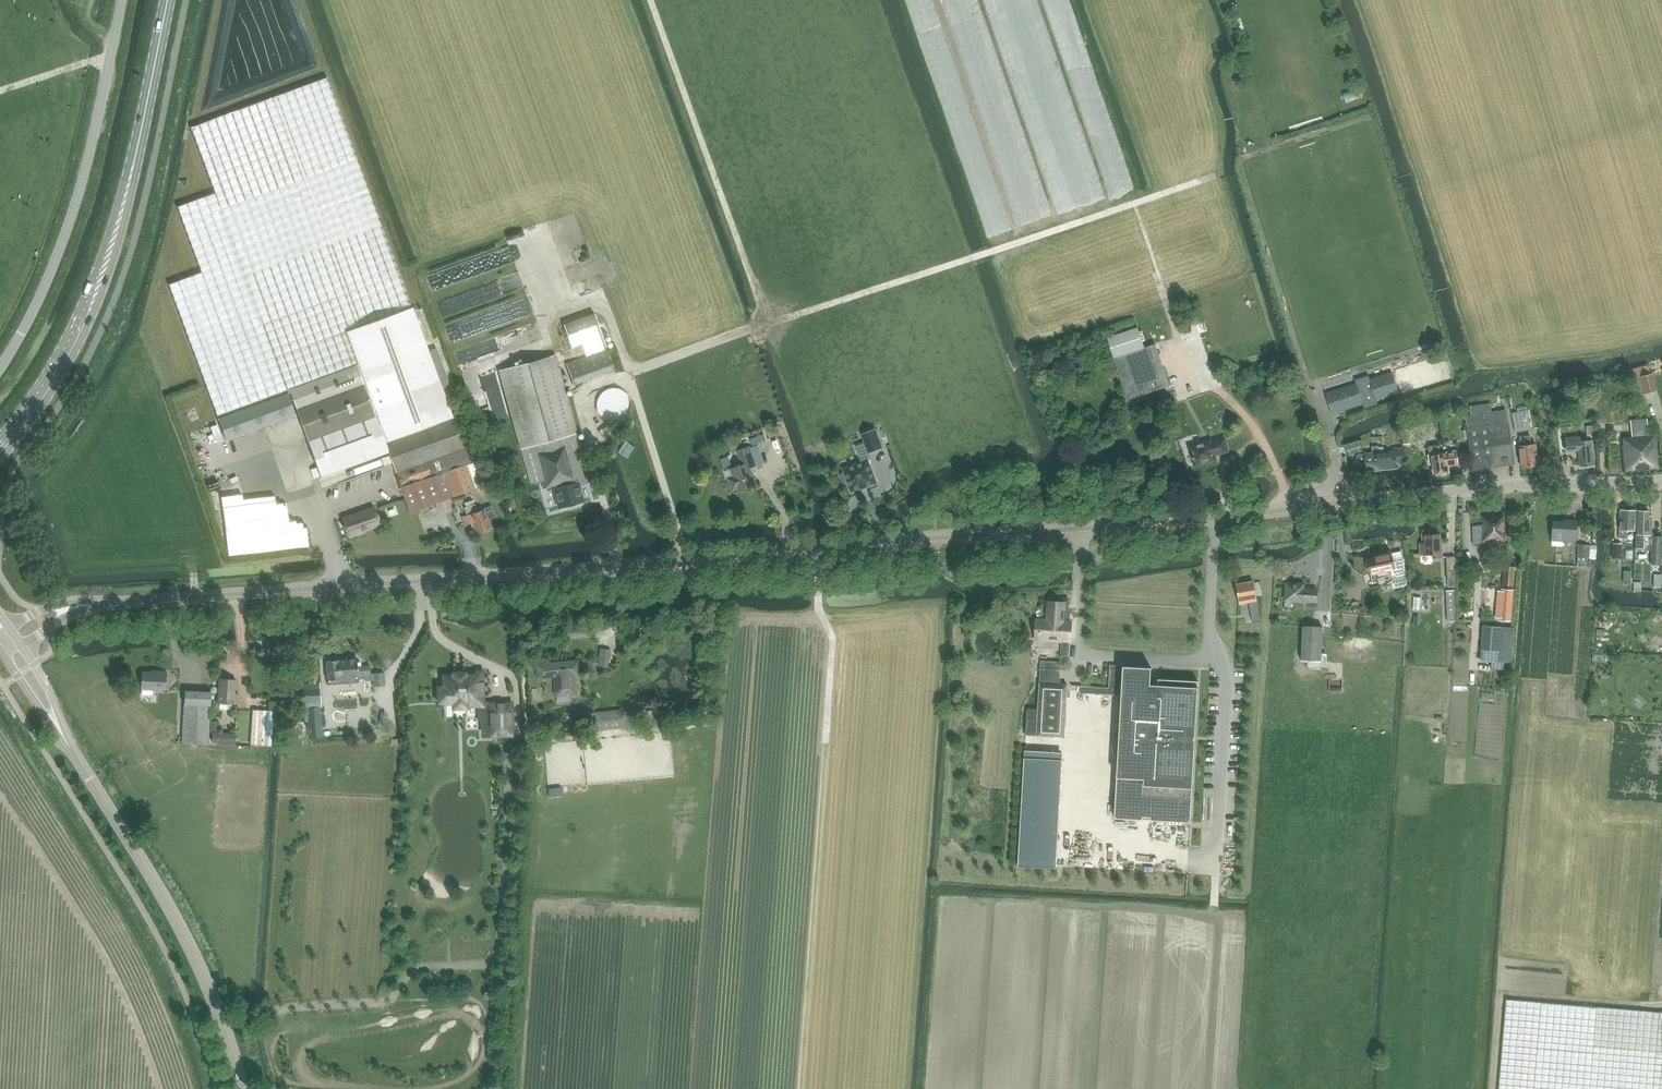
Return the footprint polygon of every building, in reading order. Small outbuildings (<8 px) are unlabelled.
[(201,272),(169,284),(217,416),(289,389),(358,364),(345,331),(412,307),(327,77),(265,100),(191,127),(215,193),(177,206),(201,272)] [(1342,92),(1346,102),(1356,99),(1353,88),(1342,92)] [(443,307),(494,294),(495,298),(504,295),(502,288),(524,283),(521,271),(511,274),(510,269),(437,288),(443,307)] [(358,364),(289,389),(317,467),(311,469),(315,478),(321,476),(388,451),(396,472),(410,512),(452,497),(452,496),(474,488),(474,489),(484,485),(470,446),(467,447),(456,417),(453,418),(412,307),(345,331),(358,364)] [(446,333),(463,330),(462,321),(445,324),(446,333)] [(587,354),(608,348),(601,323),(580,329),(587,354)] [(1107,337),(1128,399),(1169,386),(1156,344),(1145,348),(1138,327),(1107,337)] [(543,488),(553,486),(580,478),(581,483),(590,481),(555,355),(499,370),(530,483),(541,480),(543,488)] [(574,378),(576,383),(584,380),(580,370),(585,368),(580,357),(566,363),(573,378),(574,378)] [(1403,383),(1438,375),(1435,358),(1399,365),(1403,383)] [(602,366),(604,373),(617,369),(615,362),(602,366)] [(1325,393),(1331,413),(1362,404),(1364,408),(1378,404),(1376,399),(1398,393),(1391,372),(1369,379),(1368,375),(1354,379),(1356,383),(1325,393)] [(1652,373),(1639,376),(1643,393),(1656,389),(1652,373)] [(226,440),(296,414),(288,393),(218,418),(226,440)] [(1511,412),(1515,431),(1530,428),(1526,409),(1511,412)] [(1507,410),(1465,416),(1473,469),(1514,463),(1507,410)] [(1622,446),(1625,472),(1659,468),(1656,434),(1649,435),(1647,418),(1630,420),(1633,445),(1622,446)] [(868,453),(869,453),(883,448),(876,428),(861,433),(868,453)] [(1519,446),(1522,467),(1538,465),(1536,444),(1531,444),(1530,435),(1520,436),(1521,445),(1519,446)] [(1332,437),(1325,439),(1333,461),(1339,459),(1332,437)] [(1579,450),(1580,467),(1595,465),(1592,440),(1578,441),(1578,437),(1566,438),(1567,451),(1579,450)] [(1190,446),(1195,465),(1216,459),(1214,454),(1228,451),(1224,438),(1210,441),(1190,446)] [(1360,440),(1345,444),(1348,455),(1363,451),(1360,440)] [(1358,454),(1357,457),(1357,462),(1359,463),(1365,463),(1366,470),(1396,468),(1396,463),(1404,462),(1403,448),(1394,449),(1394,451),(1384,452),(1380,452),(1379,445),(1371,445),(1372,453),(1364,454),(1358,454)] [(1431,454),(1428,455),(1429,463),(1432,463),(1433,474),(1440,473),(1442,474),(1446,474),(1447,472),(1449,472),(1448,466),(1459,464),(1456,450),(1440,453),(1439,445),(1429,447),(1431,454)] [(732,468),(734,476),(729,478),(733,489),(738,487),(739,490),(755,485),(749,467),(755,465),(749,447),(738,450),(743,465),(732,468)] [(847,481),(851,492),(861,488),(861,489),(868,487),(867,486),(877,483),(868,459),(843,468),(844,473),(840,474),(843,482),(847,481)] [(581,483),(580,478),(553,486),(559,507),(583,501),(578,484),(581,483)] [(326,482),(327,491),(340,491),(339,481),(326,482)] [(324,486),(318,488),(321,496),(327,493),(324,486)] [(467,514),(462,516),(465,525),(470,523),(471,523),(473,523),(476,533),(482,531),(483,532),(490,530),(490,528),(491,528),(488,519),(495,516),(491,506),(477,511),(474,504),(465,508),(467,514)] [(342,519),(348,536),(358,533),(357,532),(380,523),(374,507),(342,519)] [(1619,538),(1626,538),(1627,529),(1635,529),(1635,511),(1620,509),(1619,538)] [(1635,549),(1636,549),(1651,549),(1651,564),(1661,564),(1661,536),(1653,535),(1654,533),(1651,532),(1651,515),(1648,515),(1648,511),(1639,510),(1638,533),(1635,533),(1635,549)] [(1473,526),(1474,543),(1505,542),(1504,514),(1482,515),(1482,525),(1473,526)] [(1552,539),(1575,541),(1577,521),(1567,520),(1567,522),(1554,521),(1552,539)] [(1423,542),(1420,542),(1420,554),(1432,554),(1433,557),(1443,557),(1442,547),(1441,547),(1441,535),(1433,535),(1433,530),(1422,530),(1423,542)] [(1578,544),(1577,557),(1589,558),(1590,545),(1578,544)] [(1407,571),(1404,561),(1406,559),(1404,558),(1402,551),(1392,553),(1368,558),(1371,573),(1374,583),(1392,579),(1394,588),(1408,585),(1408,577),(1407,574),(1409,573),(1407,571)] [(1455,586),(1455,579),(1455,556),(1446,556),(1447,580),(1448,579),(1448,587),(1455,586)] [(1502,584),(1513,585),(1515,566),(1504,565),(1502,584)] [(1253,581),(1236,584),(1239,600),(1248,599),(1252,621),(1260,619),(1253,581)] [(1285,600),(1303,601),(1303,599),(1316,600),(1317,588),(1304,588),(1304,583),(1286,582),(1285,600)] [(1498,591),(1495,617),(1499,617),(1499,619),(1510,620),(1513,590),(1502,589),(1501,591),(1498,591)] [(1454,590),(1447,590),(1449,614),(1447,614),(1448,621),(1455,621),(1455,614),(1454,590)] [(1037,619),(1036,638),(1070,640),(1071,622),(1067,621),(1068,610),(1064,610),(1064,602),(1049,601),(1047,620),(1037,619)] [(1301,660),(1321,661),(1322,626),(1303,625),(1301,660)] [(1481,660),(1511,662),(1514,627),(1483,625),(1481,660)] [(1061,644),(1061,655),(1069,655),(1070,644),(1061,644)] [(181,651),(181,666),(190,666),(190,651),(181,651)] [(326,661),(327,685),(359,683),(358,679),(365,679),(365,680),(372,680),(373,687),(385,686),(384,673),(372,674),(370,674),(370,666),(357,667),(357,657),(347,657),(347,660),(339,661),(339,660),(326,661)] [(577,661),(537,665),(539,677),(554,676),(557,702),(570,701),(569,694),(575,693),(573,674),(578,673),(577,661)] [(1060,669),(1061,662),(1041,661),(1040,668),(1060,669)] [(1190,822),(1198,680),(1158,678),(1158,684),(1150,684),(1151,667),(1123,665),(1114,818),(1143,819),(1143,816),(1151,816),(1150,820),(1190,822)] [(142,673),(141,690),(142,690),(142,694),(152,695),(153,690),(164,691),(166,673),(156,672),(156,673),(142,673)] [(443,687),(438,687),(438,702),(454,702),(454,707),(465,707),(465,703),(476,703),(477,704),(478,717),(490,716),(489,704),(482,704),(481,686),(481,674),(476,674),(465,675),(465,674),(465,672),(452,672),(452,674),(452,675),(443,675),(443,687)] [(235,679),(219,678),(218,702),(238,704),(238,694),(235,694),(235,679)] [(298,711),(298,719),(304,719),(305,721),(308,721),(309,738),(322,738),(320,719),(319,719),(319,707),(321,707),(319,683),(302,684),(304,710),(298,711)] [(1038,709),(1037,735),(1064,736),(1067,684),(1040,683),(1038,709)] [(182,745),(207,746),(210,693),(185,691),(182,745)] [(511,702),(489,703),(489,704),(490,716),(490,733),(490,736),(512,735),(511,702)] [(1027,708),(1026,734),(1037,735),(1038,709),(1027,708)] [(250,744),(271,745),(273,710),(252,709),(250,744)] [(211,720),(210,732),(212,732),(212,741),(217,742),(217,744),(226,744),(235,745),(235,733),(226,732),(218,732),(219,721),(211,720)] [(449,744),(439,750),(443,757),(453,751),(449,744)] [(1499,1088),(1661,1088),(1661,1051),(1661,1048),(1661,1011),(1506,998),(1499,1088)]
